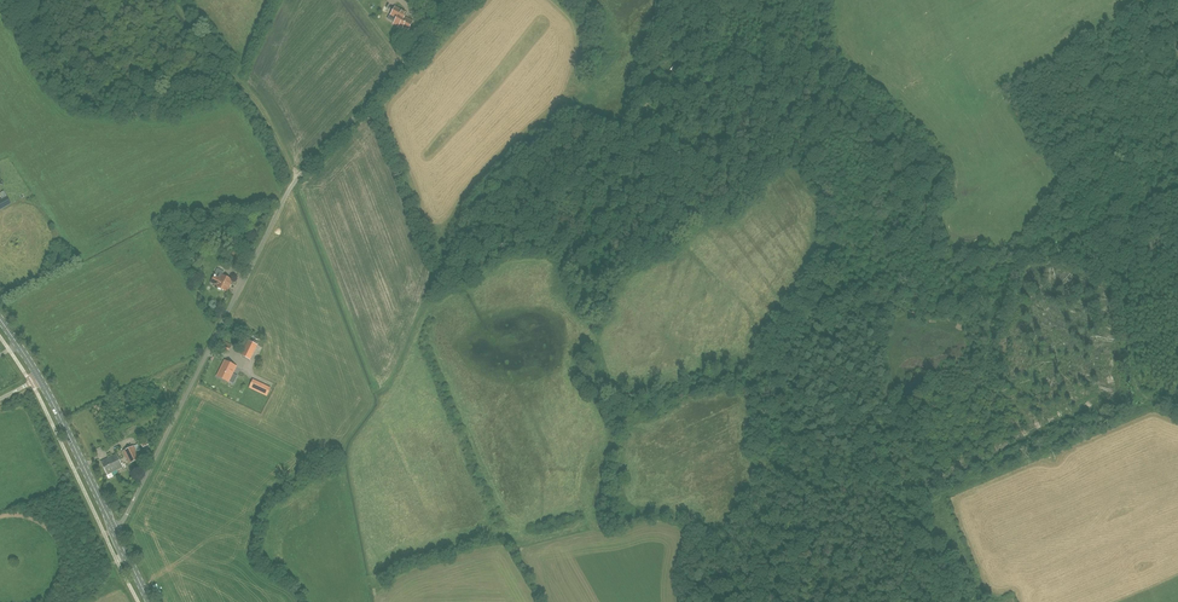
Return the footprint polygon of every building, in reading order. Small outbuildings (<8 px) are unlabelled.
[(399,26),(402,28),(407,31),(409,28),(411,25),(412,22),(404,17),(406,13),(395,7),(391,14),(391,15),(397,18),(394,23),(394,24),(399,26)] [(4,192),(0,194),(0,195),(3,199),(0,201),(0,209),(10,203),(4,192)] [(231,260),(235,263),(233,268),(238,270),(240,265),(244,257),(233,251),(230,257),(233,258),(231,260)] [(227,292),(233,280),(222,275),(220,279),(215,276),(212,282),(217,284),(216,286),(227,292)] [(217,348),(227,354),(231,345),(221,340),(217,348)] [(250,360),(258,345),(248,340),(241,355),(250,360)] [(229,382),(236,366),(225,361),(217,376),(229,382)] [(253,379),(249,387),(267,396),(271,388),(253,379)] [(129,464),(141,459),(135,445),(123,451),(129,464)] [(107,475),(123,467),(117,454),(101,462),(107,475)]
